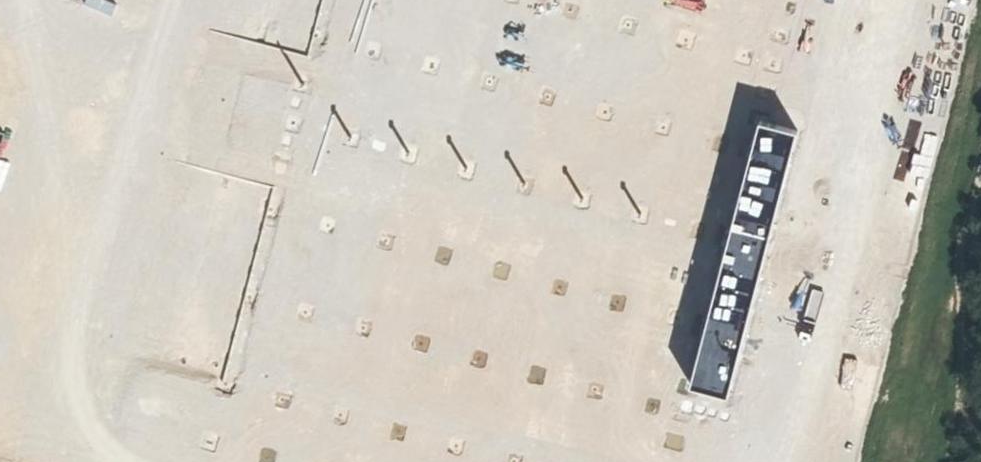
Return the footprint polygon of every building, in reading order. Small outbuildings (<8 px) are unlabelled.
[(782,0),(326,0),(213,444),(283,461),(664,461),(782,0)]
